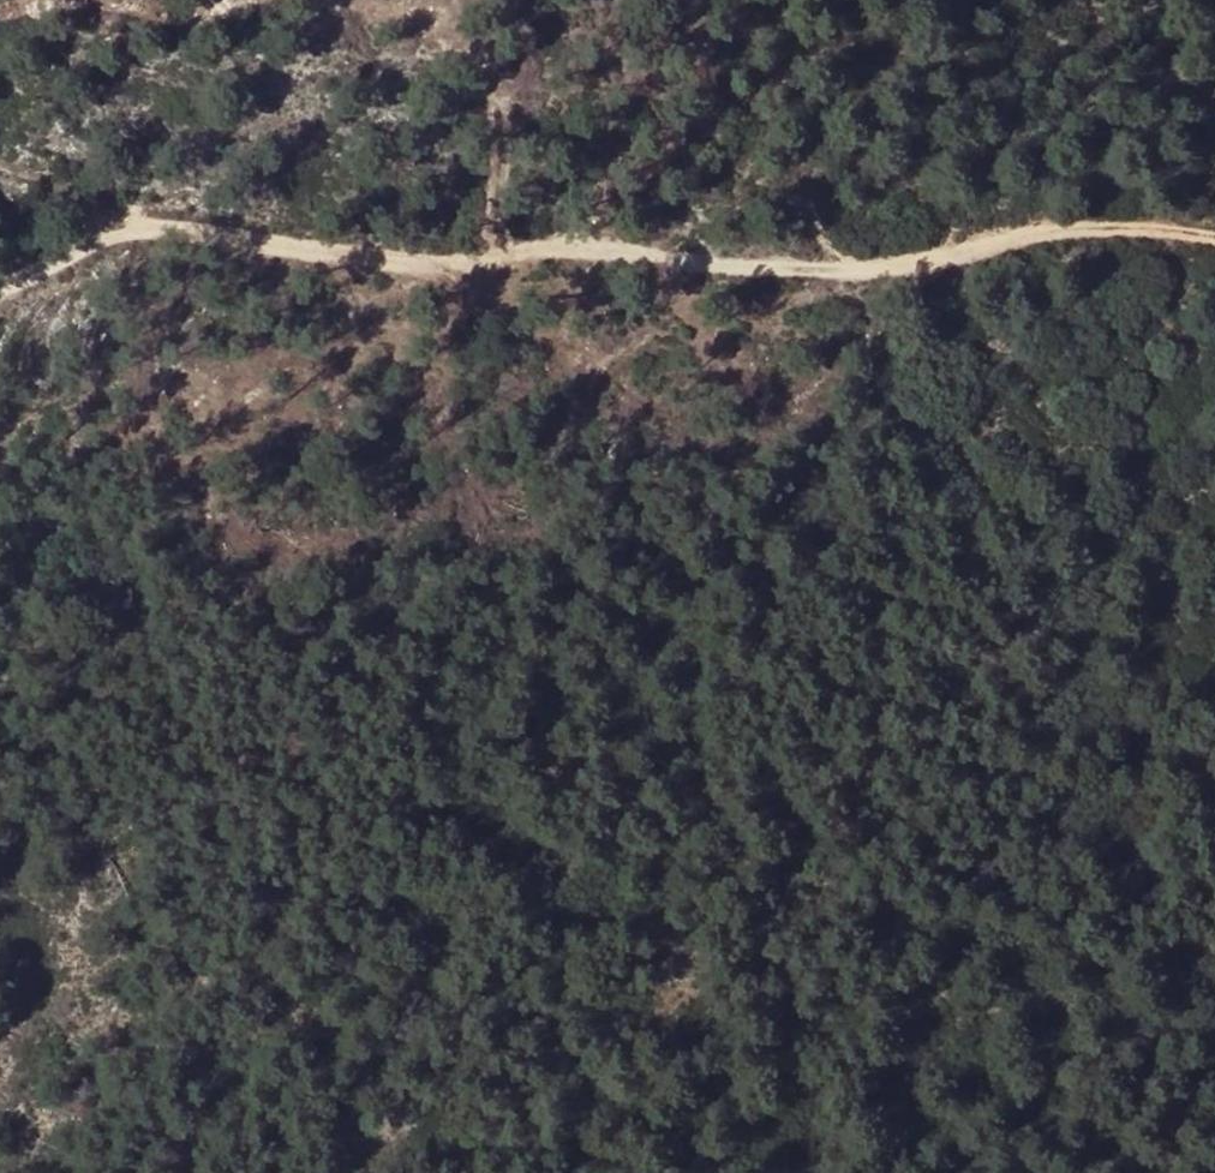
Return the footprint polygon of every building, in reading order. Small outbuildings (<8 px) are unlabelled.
[(82,643),(71,632),(57,645),(69,658),(82,643)]
